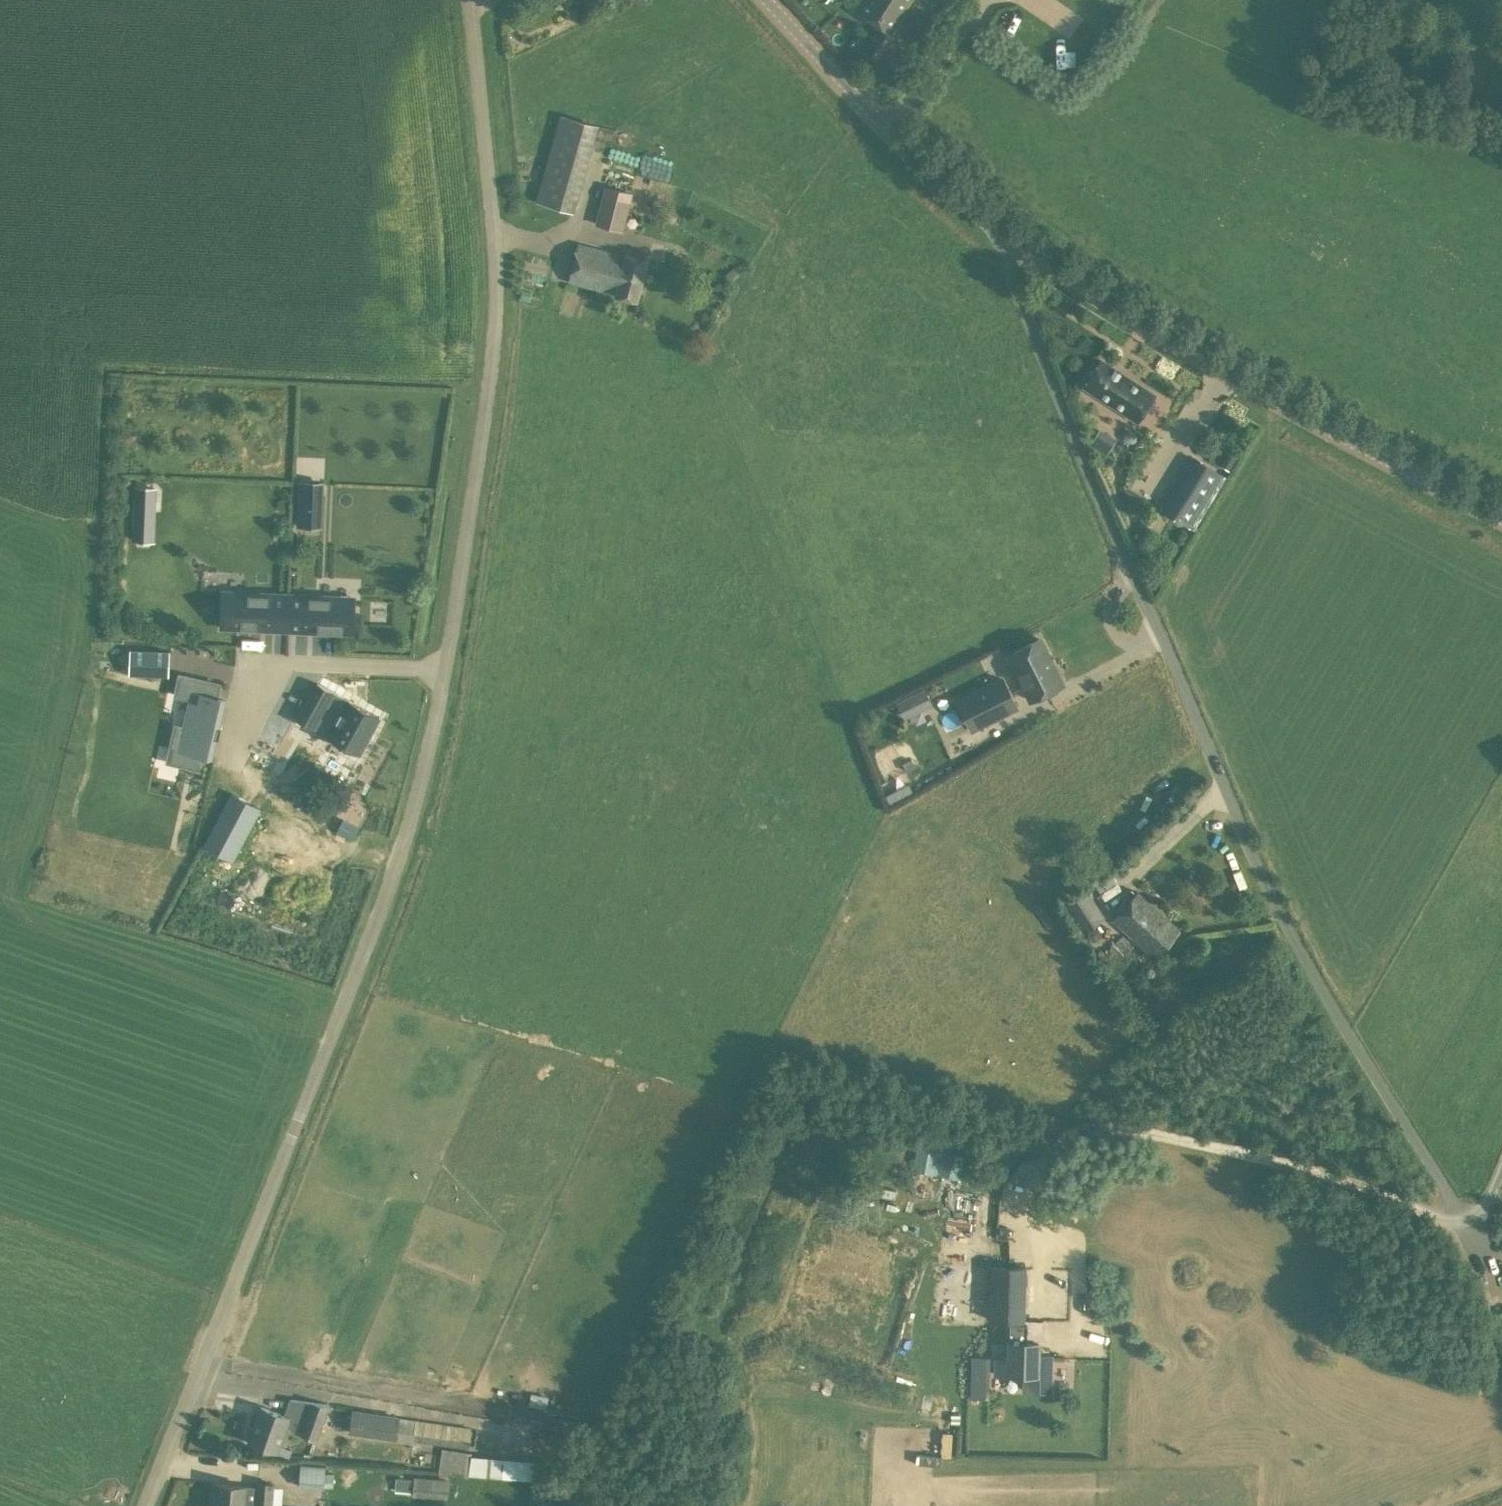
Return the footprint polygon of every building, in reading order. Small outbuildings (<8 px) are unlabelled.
[(857,11),(889,32),(910,0),(864,0),(857,11)] [(1062,67),(1076,65),(1074,51),(1060,53),(1062,67)] [(598,125),(560,114),(536,200),(573,211),(598,125)] [(632,193),(604,185),(594,224),(622,232),(632,193)] [(635,299),(645,262),(626,257),(579,243),(568,282),(616,294),(635,299)] [(1100,359),(1083,385),(1136,420),(1153,394),(1119,371),(1113,367),(1113,368),(1100,359)] [(1101,426),(1091,440),(1107,451),(1117,437),(1101,426)] [(1237,458),(1231,454),(1223,467),(1229,471),(1237,458)] [(1192,527),(1223,476),(1194,458),(1162,509),(1192,527)] [(325,481),(300,480),(299,509),(324,510),(325,481)] [(157,497),(135,497),(134,539),(155,540),(157,497)] [(223,591),(223,595),(222,627),(286,630),(288,598),(288,594),(272,593),(243,592),(223,591)] [(288,594),(288,598),(286,630),(350,633),(352,601),(352,597),(334,596),(303,595),(288,594)] [(1007,653),(1030,699),(1061,684),(1038,637),(1007,653)] [(169,651),(129,649),(128,674),(168,676),(169,651)] [(170,748),(175,749),(173,762),(196,767),(199,754),(210,756),(223,700),(215,698),(218,684),(180,675),(176,693),(191,697),(184,729),(175,727),(170,748)] [(954,699),(971,732),(1018,708),(1001,676),(954,699)] [(381,716),(348,697),(347,699),(317,682),(296,720),(313,729),(327,735),(325,738),(359,756),(381,716)] [(895,701),(904,718),(932,704),(924,687),(895,701)] [(911,759),(902,763),(905,770),(914,766),(911,759)] [(912,792),(908,783),(885,794),(890,803),(912,792)] [(231,861),(260,808),(231,793),(203,846),(231,861)] [(359,826),(343,818),(336,832),(352,840),(359,826)] [(1081,931),(1105,917),(1087,890),(1065,904),(1081,931)] [(1137,891),(1112,918),(1152,956),(1178,930),(1137,891)] [(1111,967),(1133,946),(1123,937),(1101,954),(1111,967)] [(916,1171),(960,1174),(964,1135),(919,1131),(916,1171)] [(977,1317),(976,1320),(1025,1322),(1026,1322),(1027,1266),(959,1266),(957,1316),(977,1317)] [(1009,1325),(1008,1343),(1008,1359),(995,1359),(995,1373),(1032,1374),(1031,1390),(1049,1390),(1050,1356),(1037,1355),(1037,1344),(1026,1344),(1027,1325),(1009,1325)] [(969,1397),(988,1398),(990,1357),(971,1356),(969,1397)] [(546,1409),(548,1397),(531,1394),(528,1406),(546,1409)] [(291,1449),(279,1444),(286,1426),(299,1430),(298,1434),(316,1441),(330,1405),(311,1398),(311,1402),(288,1398),(285,1410),(261,1405),(247,1442),(276,1452),(289,1456),(291,1449)] [(352,1409),(348,1434),(395,1440),(396,1438),(468,1448),(468,1428),(398,1419),(398,1417),(352,1409)] [(442,1448),(438,1472),(468,1477),(549,1482),(550,1461),(471,1455),(472,1453),(442,1448)] [(325,1466),(300,1464),(298,1484),(323,1486),(323,1484),(331,1485),(332,1473),(324,1473),(325,1466)] [(414,1481),(414,1492),(445,1495),(446,1484),(414,1481)] [(215,1505),(272,1505),(274,1485),(256,1482),(256,1487),(244,1485),(217,1483),(215,1505)]
